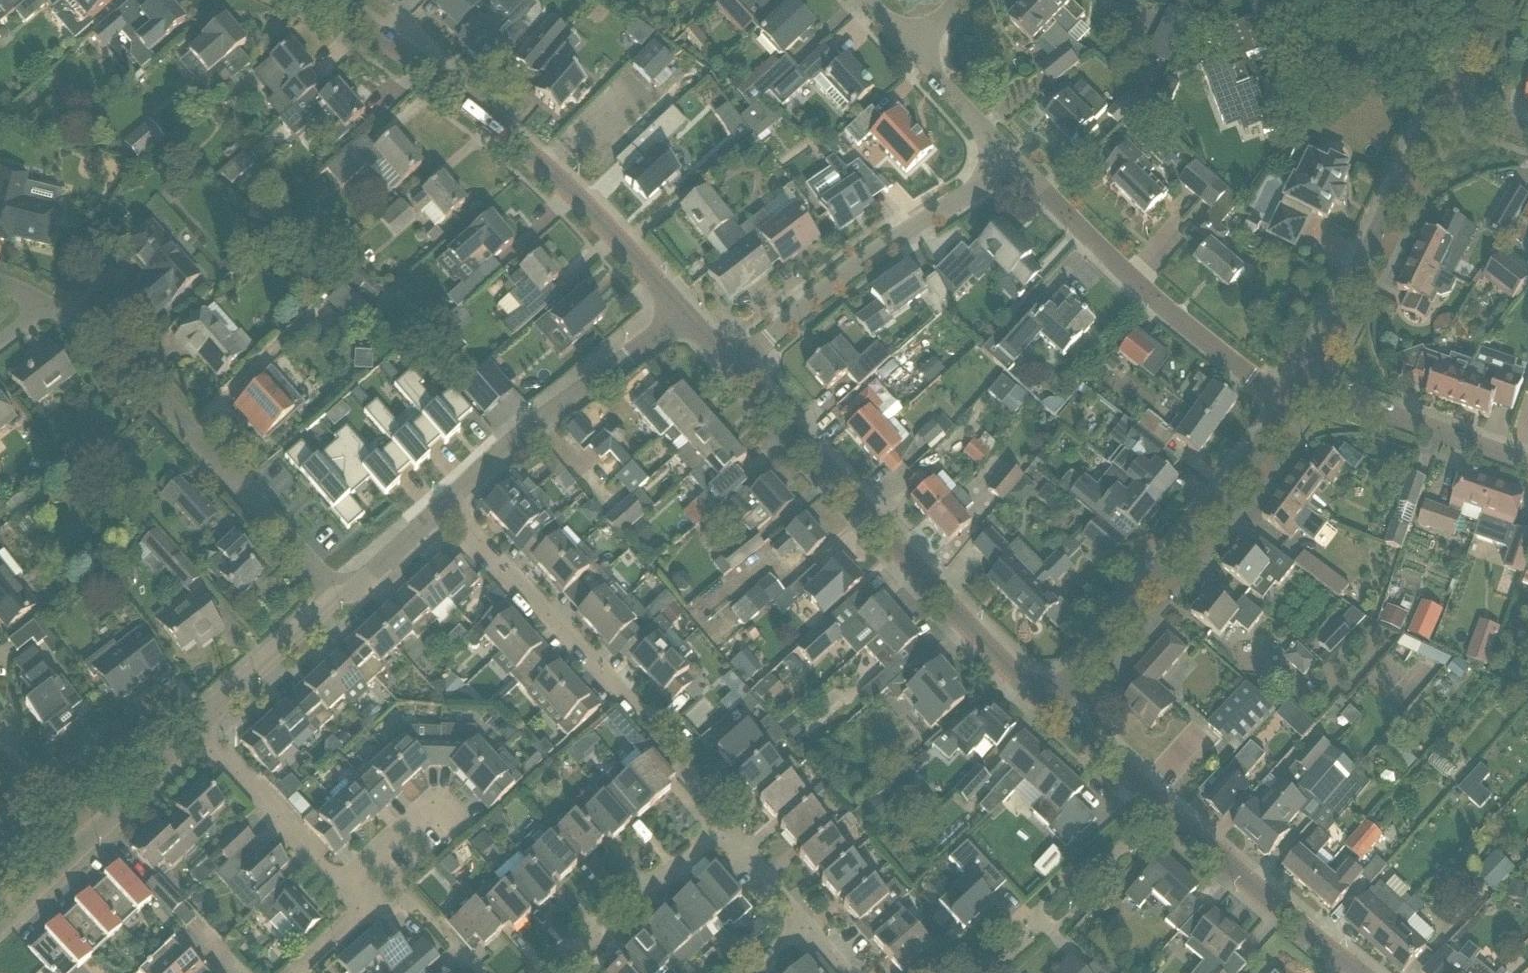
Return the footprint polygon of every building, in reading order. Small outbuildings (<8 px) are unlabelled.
[(22,0),(0,0),(0,23),(24,2),(22,0)] [(51,10),(75,39),(93,24),(90,20),(113,0),(42,0),(51,10)] [(103,49),(122,33),(132,44),(137,40),(147,53),(162,40),(163,41),(184,22),(165,0),(159,0),(143,14),(131,0),(91,35),(103,49)] [(437,11),(447,20),(449,22),(445,25),(449,29),(453,25),(465,37),(489,12),(490,13),(503,0),(482,0),(480,2),(478,0),(447,0),(437,11)] [(458,44),(485,70),(499,56),(507,48),(510,51),(524,36),(516,27),(530,13),(516,0),(503,0),(490,13),(489,12),(465,37),(458,44)] [(530,13),(537,5),(532,0),(516,0),(530,13)] [(755,29),(769,16),(770,17),(774,13),(778,17),(790,6),(785,0),(729,0),(752,25),(755,29)] [(1069,38),(1082,24),(1079,21),(1084,16),(1068,0),(1031,0),(1029,1),(1069,38)] [(1075,44),(1069,38),(1029,1),(1010,21),(1037,47),(1044,39),(1061,55),(1040,72),(1055,86),(1089,58),(1075,44)] [(811,29),(790,6),(778,17),(774,13),(770,17),(769,16),(755,29),(780,56),(811,29)] [(1165,20),(1186,30),(1192,19),(1171,8),(1165,20)] [(219,66),(238,49),(245,43),(244,41),(246,40),(240,33),(238,35),(225,19),(192,48),(201,59),(212,71),(198,83),(212,98),(227,85),(232,81),(219,66)] [(1255,19),(1210,37),(1221,66),(1228,85),(1212,91),(1215,98),(1214,98),(1223,121),(1224,121),(1225,124),(1240,119),(1242,124),(1246,136),(1250,134),(1249,130),(1261,125),(1265,134),(1281,128),(1269,95),(1262,97),(1255,80),(1250,82),(1244,67),(1240,68),(1238,62),(1247,58),(1267,51),(1255,19)] [(544,28),(543,28),(516,60),(532,73),(550,52),(566,33),(551,20),(544,28)] [(1165,20),(1159,31),(1180,41),(1186,30),(1165,20)] [(638,21),(626,35),(641,48),(654,33),(638,21)] [(709,43),(696,24),(686,31),(700,50),(709,43)] [(1154,42),(1175,53),(1180,41),(1159,31),(1154,42)] [(666,69),(673,61),(653,42),(631,64),(652,84),(654,81),(660,87),(672,74),(666,69)] [(1170,63),(1175,53),(1154,42),(1149,52),(1170,63)] [(258,73),(255,75),(273,98),(276,95),(290,112),(312,92),(319,85),(308,72),(312,68),(291,44),(276,57),(258,73)] [(795,68),(764,97),(775,110),(780,105),(782,107),(812,80),(842,113),(850,106),(851,107),(873,88),(846,58),(837,66),(832,61),(834,59),(824,48),(798,71),(795,68)] [(550,52),(532,73),(531,73),(544,84),(535,95),(557,115),(571,99),(578,105),(582,100),(590,92),(582,86),(585,83),(550,52)] [(754,105),(764,97),(795,68),(785,57),(778,64),(772,57),(736,91),(750,109),(754,105)] [(252,88),(241,74),(232,81),(227,85),(239,99),(252,88)] [(1168,79),(1161,93),(1169,106),(1180,85),(1168,79)] [(312,92),(290,112),(285,116),(299,132),(324,111),(332,121),(334,119),(344,131),(364,114),(337,84),(319,100),(312,92)] [(1050,116),(1047,119),(1073,144),(1108,109),(1082,84),(1069,97),(1062,103),(1055,96),(1041,110),(1042,111),(1043,109),(1050,116)] [(1119,127),(1122,124),(1143,103),(1152,94),(1139,85),(1108,115),(1119,127)] [(1143,103),(1122,124),(1133,135),(1154,113),(1143,103)] [(868,110),(842,135),(853,146),(865,135),(907,180),(938,152),(903,116),(906,113),(898,104),(879,122),(868,110)] [(729,105),(715,115),(738,145),(751,135),(729,105)] [(750,109),(741,118),(751,132),(766,121),(754,105),(750,109)] [(629,177),(625,181),(645,203),(665,184),(669,189),(681,179),(676,174),(678,172),(659,152),(687,125),(672,109),(631,147),(645,162),(629,177)] [(149,121),(125,140),(140,158),(165,140),(149,121)] [(401,182),(406,179),(421,166),(395,135),(376,151),(364,137),(327,169),(342,187),(367,165),(370,169),(381,159),(401,182)] [(754,136),(746,142),(751,149),(759,143),(757,139),(754,136)] [(1145,159),(1130,144),(1108,167),(1121,180),(1117,186),(1147,217),(1170,194),(1151,175),(1154,171),(1144,160),(1145,159)] [(826,149),(820,154),(826,161),(827,160),(833,156),(826,149)] [(231,185),(253,166),(242,155),(221,173),(231,185)] [(875,179),(873,176),(859,160),(846,169),(834,156),(833,156),(827,160),(834,167),(820,177),(832,193),(818,202),(836,228),(871,204),(861,189),(873,181),(875,179)] [(1348,167),(1333,160),(1330,165),(1311,156),(1299,182),(1296,180),(1282,209),(1270,234),(1295,246),(1311,212),(1327,219),(1335,203),(1340,205),(1346,193),(1341,191),(1349,174),(1345,173),(1348,167)] [(1180,181),(1202,200),(1219,182),(1197,163),(1180,181)] [(10,242),(11,238),(48,247),(53,227),(57,210),(61,197),(57,190),(25,182),(27,177),(0,170),(0,240),(10,242)] [(881,175),(876,180),(886,190),(887,191),(892,186),(881,175)] [(445,220),(449,215),(465,202),(443,177),(428,190),(423,195),(413,203),(420,212),(430,203),(445,220)] [(1219,182),(1202,200),(1213,209),(1207,216),(1209,218),(1197,232),(1212,244),(1197,262),(1229,289),(1245,271),(1230,258),(1218,247),(1230,234),(1220,227),(1239,205),(1228,191),(1229,190),(1219,182)] [(1499,212),(1514,221),(1527,199),(1527,197),(1514,188),(1499,212)] [(696,197),(681,208),(706,241),(708,244),(716,238),(721,244),(739,231),(706,189),(696,197)] [(105,211),(117,225),(128,215),(113,198),(105,211)] [(395,237),(416,219),(401,202),(380,220),(395,237)] [(764,212),(741,230),(767,264),(776,257),(783,264),(797,253),(796,252),(815,237),(816,239),(817,238),(802,219),(812,211),(807,205),(798,213),(793,206),(771,223),(764,212)] [(1252,215),(1244,229),(1254,234),(1261,221),(1252,215)] [(1427,230),(1413,259),(1438,271),(1453,278),(1477,228),(1467,223),(1468,222),(1461,219),(1460,220),(1450,215),(1441,236),(1427,230)] [(479,271),(492,260),(498,255),(513,242),(491,217),(470,234),(470,235),(449,253),(460,267),(464,264),(470,270),(474,266),(479,271)] [(155,316),(169,303),(198,277),(152,225),(124,250),(149,277),(133,292),(155,316)] [(967,252),(961,246),(935,271),(950,301),(957,295),(974,278),(969,274),(988,256),(1009,276),(1012,274),(1024,286),(1038,272),(1026,259),(1030,255),(1001,225),(989,236),(986,233),(967,252)] [(729,302),(771,270),(767,264),(741,230),(739,231),(721,244),(731,257),(708,274),(729,302)] [(346,233),(338,240),(345,248),(353,241),(347,235),(346,233)] [(1250,248),(1261,255),(1266,246),(1255,239),(1250,248)] [(259,254),(269,262),(278,252),(268,243),(259,254)] [(1501,254),(1482,278),(1512,302),(1527,281),(1527,275),(1501,254)] [(511,282),(517,289),(509,297),(521,310),(502,326),(512,337),(560,295),(550,284),(557,278),(538,256),(521,271),(522,272),(511,282)] [(1402,309),(1423,319),(1435,295),(1441,298),(1451,296),(1457,281),(1455,280),(1451,277),(1413,259),(1398,290),(1409,295),(1402,309)] [(350,260),(337,274),(358,292),(359,291),(372,304),(382,293),(383,294),(390,288),(384,282),(379,287),(350,260)] [(878,304),(855,320),(870,338),(893,322),(890,318),(919,297),(935,319),(952,304),(950,301),(935,271),(933,268),(933,269),(935,272),(936,275),(921,285),(907,266),(893,276),(895,279),(873,294),(871,292),(870,293),(878,304)] [(470,279),(447,299),(457,310),(480,290),(470,279)] [(356,328),(371,312),(344,287),(329,303),(356,328)] [(1094,324),(1076,307),(1080,303),(1065,289),(1042,315),(1033,306),(1014,327),(1009,321),(982,350),(1006,373),(1040,336),(1064,357),(1094,324)] [(389,291),(378,300),(388,312),(399,303),(389,291)] [(548,316),(535,327),(544,337),(556,327),(572,345),(605,317),(583,291),(566,305),(561,299),(545,312),(548,316)] [(189,346),(217,378),(254,346),(240,331),(228,342),(197,307),(176,326),(182,333),(174,339),(184,351),(189,346)] [(1441,316),(1435,323),(1435,332),(1448,330),(1456,315),(1449,313),(1441,316)] [(1132,335),(1119,352),(1140,369),(1154,352),(1132,335)] [(890,359),(884,353),(875,344),(858,359),(840,338),(806,368),(826,391),(846,374),(858,388),(873,375),(890,359)] [(34,406),(58,388),(73,375),(49,345),(34,357),(35,359),(12,378),(34,406)] [(884,353),(890,359),(896,354),(890,347),(884,353)] [(352,370),(371,370),(371,352),(353,352),(352,370)] [(1113,370),(1120,362),(1113,355),(1105,364),(1113,370)] [(1426,395),(1458,406),(1473,363),(1453,356),(1450,365),(1421,355),(1413,376),(1431,382),(1426,395)] [(933,358),(919,371),(928,382),(943,370),(933,358)] [(1396,358),(1393,368),(1406,373),(1407,368),(1409,363),(1396,358)] [(484,416),(514,390),(489,361),(459,387),(484,416)] [(384,363),(379,367),(391,382),(398,376),(387,364),(385,365),(384,363)] [(1523,382),(1487,369),(1487,368),(1473,363),(1458,406),(1489,417),(1494,405),(1512,411),(1523,382)] [(271,368),(232,403),(266,440),(305,405),(271,368)] [(411,371),(394,386),(422,418),(440,439),(445,445),(459,433),(454,427),(472,412),(452,389),(435,404),(420,387),(423,385),(411,371)] [(1000,375),(986,391),(1001,406),(1015,389),(1000,375)] [(1212,385),(1212,386),(1197,375),(1193,381),(1197,385),(1192,393),(1201,400),(1193,412),(1216,429),(1236,403),(1212,385)] [(664,435),(697,406),(681,387),(669,398),(657,385),(633,406),(661,438),(664,435)] [(357,389),(350,395),(360,407),(367,401),(357,389)] [(846,429),(863,447),(884,428),(873,416),(883,406),(868,390),(840,416),(850,426),(846,429)] [(14,419),(0,401),(0,430),(14,419)] [(1055,418),(1062,410),(1067,405),(1059,401),(1049,401),(1041,406),(1055,418)] [(376,402),(364,412),(392,444),(410,465),(415,471),(429,459),(424,453),(440,439),(422,418),(404,434),(376,402)] [(697,406),(664,435),(673,445),(670,447),(678,455),(688,446),(713,423),(697,406)] [(1082,418),(1076,412),(1069,407),(1059,419),(1071,430),(1082,418)] [(333,411),(325,418),(333,428),(341,421),(333,411)] [(1178,415),(1169,429),(1176,434),(1174,438),(1181,443),(1197,455),(1216,429),(1193,412),(1186,421),(1178,415)] [(1147,413),(1136,427),(1136,428),(1146,435),(1158,444),(1166,433),(1160,428),(1163,425),(1147,413)] [(566,430),(579,446),(594,433),(581,418),(566,430)] [(932,422),(917,436),(929,449),(944,436),(934,425),(932,422)] [(688,446),(695,454),(686,461),(695,471),(729,441),(713,423),(688,446)] [(346,428),(334,439),(337,442),(353,461),(370,480),(385,497),(399,485),(394,479),(410,465),(392,444),(374,460),(346,428)] [(884,428),(863,447),(879,465),(882,462),(892,473),(901,464),(892,454),(900,447),(884,428)] [(1127,439),(1106,465),(1112,470),(1155,506),(1177,480),(1153,460),(1162,448),(1158,444),(1146,435),(1136,428),(1127,439)] [(609,452),(625,470),(626,471),(633,464),(605,432),(589,446),(600,459),(609,452)] [(990,453),(975,439),(963,453),(978,467),(990,453)] [(695,471),(690,476),(705,493),(698,500),(711,514),(739,490),(726,476),(730,473),(745,459),(744,458),(746,457),(739,449),(737,451),(729,441),(695,471)] [(301,443),(285,457),(302,477),(300,479),(307,489),(310,486),(316,493),(353,461),(337,442),(316,460),(301,443)] [(1303,465),(1283,492),(1306,509),(1316,517),(1320,519),(1331,503),(1323,497),(1334,480),(1345,465),(1355,472),(1363,461),(1345,447),(1337,457),(1324,447),(1314,461),(1318,463),(1311,472),(1303,465)] [(567,473),(551,454),(542,461),(557,480),(567,473)] [(1040,455),(1030,467),(1038,473),(1048,461),(1040,455)] [(353,461),(316,493),(323,501),(320,503),(328,512),(330,510),(348,530),(364,515),(349,498),(370,480),(353,461)] [(107,465),(106,470),(109,474),(114,475),(118,472),(118,467),(115,463),(110,463),(107,465)] [(639,490),(648,482),(633,464),(626,471),(625,470),(616,477),(632,495),(639,489),(639,490)] [(1002,502),(1023,476),(1009,465),(988,491),(1002,502)] [(1093,519),(1104,527),(1115,514),(1135,530),(1145,518),(1149,522),(1159,509),(1155,506),(1112,470),(1099,487),(1086,476),(1081,482),(1069,472),(1056,488),(1060,492),(1076,504),(1089,515),(1093,519)] [(176,504),(193,522),(208,508),(214,515),(215,514),(191,488),(188,491),(171,473),(158,486),(165,493),(162,496),(173,507),(176,504)] [(929,484),(919,473),(909,483),(919,493),(910,500),(926,518),(947,499),(932,481),(929,484)] [(1425,504),(1419,523),(1456,535),(1462,518),(1479,525),(1493,484),(1462,473),(1448,512),(1425,504)] [(484,507),(500,524),(525,502),(537,490),(527,480),(522,485),(522,487),(516,492),(503,477),(483,496),(489,503),(484,507)] [(1427,482),(1412,477),(1405,497),(1395,524),(1393,531),(1388,543),(1403,548),(1427,482)] [(746,490),(725,508),(740,524),(744,520),(745,521),(760,508),(772,521),(792,504),(769,479),(751,495),(746,490)] [(1060,492),(1056,488),(1049,483),(1040,494),(1051,504),(1060,492)] [(1493,484),(1479,525),(1474,538),(1506,549),(1525,495),(1493,484)] [(958,489),(947,499),(926,518),(949,543),(970,524),(962,515),(973,505),(958,489)] [(525,502),(500,524),(525,550),(538,538),(554,523),(545,513),(549,509),(549,502),(537,490),(525,502)] [(1262,518),(1278,530),(1291,540),(1299,529),(1314,541),(1329,522),(1316,517),(1306,509),(1283,492),(1262,518)] [(629,497),(604,520),(620,538),(645,515),(629,497)] [(581,511),(591,524),(601,516),(591,503),(581,511)] [(1085,520),(1089,515),(1076,504),(1072,509),(1085,520)] [(805,519),(790,532),(785,537),(786,538),(772,552),(781,562),(796,549),(805,559),(825,541),(805,519)] [(1122,542),(1104,527),(1093,519),(1071,541),(1080,549),(1087,541),(1108,559),(1122,542)] [(651,536),(639,522),(627,533),(639,547),(651,536)] [(538,538),(525,550),(533,559),(549,576),(582,546),(566,529),(563,532),(554,523),(538,538)] [(1517,529),(1503,569),(1524,576),(1527,565),(1527,533),(1517,529)] [(156,530),(143,542),(181,584),(186,589),(187,589),(199,577),(156,530)] [(713,564),(724,577),(730,571),(763,546),(752,533),(723,556),(720,559),(713,564)] [(986,579),(1011,603),(1033,580),(1042,570),(1016,544),(1006,553),(986,533),(973,547),(996,570),(986,579)] [(235,535),(219,550),(223,555),(211,566),(220,577),(239,596),(240,594),(242,596),(251,587),(249,586),(261,574),(245,557),(251,551),(235,535)] [(586,590),(602,575),(594,566),(598,563),(582,546),(549,576),(565,593),(578,581),(586,590)] [(1223,568),(1238,580),(1251,590),(1261,578),(1265,581),(1268,577),(1280,586),(1295,565),(1279,553),(1269,565),(1252,551),(1244,552),(1239,548),(1223,568)] [(451,551),(425,576),(448,601),(456,610),(473,595),(469,591),(470,591),(480,581),(474,576),(451,551)] [(1306,553),(1296,566),(1340,599),(1350,586),(1306,553)] [(1033,580),(1011,603),(1035,627),(1046,616),(1059,629),(1074,612),(1062,600),(1057,605),(1039,587),(1048,579),(1053,583),(1070,566),(1058,554),(1042,570),(1033,580)] [(800,581),(790,590),(800,601),(803,598),(822,618),(843,599),(847,595),(862,581),(841,559),(823,576),(814,567),(800,581)] [(7,629),(37,605),(25,591),(23,593),(0,565),(0,620),(7,629)] [(782,565),(757,587),(771,603),(796,582),(782,565)] [(97,590),(109,581),(100,569),(88,578),(97,590)] [(671,579),(681,591),(685,592),(690,587),(691,583),(682,571),(677,571),(672,575),(671,579)] [(612,585),(602,575),(586,590),(594,599),(578,614),(594,631),(618,608),(627,601),(612,585)] [(399,600),(427,631),(433,637),(438,633),(432,626),(437,622),(432,616),(448,601),(425,576),(399,600)] [(487,600),(495,610),(501,604),(500,604),(505,599),(493,586),(487,591),(487,600)] [(757,587),(731,610),(744,626),(771,603),(757,587)] [(1192,615),(1208,627),(1220,636),(1231,624),(1235,627),(1238,624),(1249,633),(1264,614),(1259,611),(1244,598),(1235,609),(1211,590),(1192,615)] [(654,624),(661,617),(675,604),(677,602),(666,591),(642,611),(654,624)] [(196,595),(189,600),(183,593),(154,615),(182,651),(194,642),(199,648),(223,630),(196,595)] [(637,639),(654,624),(630,598),(627,601),(618,608),(594,631),(618,657),(624,651),(637,639)] [(856,657),(865,649),(899,619),(881,599),(861,617),(860,616),(848,602),(830,618),(831,619),(797,650),(811,666),(840,640),(856,657)] [(373,624),(396,649),(412,634),(418,640),(427,631),(399,600),(373,624)] [(501,604),(495,610),(468,635),(464,639),(472,649),(476,649),(479,646),(479,644),(485,639),(500,654),(500,655),(526,631),(501,604)] [(675,604),(661,617),(669,627),(684,613),(675,604)] [(1443,613),(1423,604),(1409,635),(1429,644),(1443,613)] [(128,606),(121,612),(126,619),(134,613),(128,606)] [(1331,656),(1366,618),(1354,609),(1340,623),(1338,621),(1318,643),(1331,656)] [(1406,619),(1387,610),(1381,623),(1400,632),(1406,619)] [(669,627),(661,617),(654,624),(637,639),(624,651),(648,677),(672,655),(660,642),(673,630),(669,627)] [(899,619),(865,649),(885,672),(869,687),(878,697),(887,689),(907,670),(896,658),(917,639),(899,619)] [(34,621),(24,629),(37,646),(47,638),(34,621)] [(380,664),(396,649),(373,624),(347,648),(376,679),(385,670),(380,664)] [(464,639),(468,635),(459,626),(440,644),(448,653),(464,639)] [(518,686),(550,657),(526,631),(500,655),(515,670),(509,676),(510,676),(509,676),(514,682),(515,682),(518,685),(518,686)] [(1187,651),(1184,648),(1169,634),(1128,680),(1129,681),(1131,678),(1141,687),(1125,705),(1152,730),(1175,704),(1155,687),(1187,651)] [(1468,658),(1486,665),(1494,641),(1476,634),(1468,658)] [(100,677),(107,686),(119,702),(151,677),(155,682),(170,671),(157,655),(146,641),(137,647),(130,638),(115,649),(112,646),(84,667),(95,681),(100,677)] [(1404,638),(1396,647),(1444,669),(1452,660),(1404,638)] [(677,682),(686,691),(699,679),(702,676),(693,666),(687,672),(678,662),(682,659),(685,659),(689,654),(690,651),(692,649),(686,642),(672,655),(648,677),(664,695),(677,682)] [(1318,663),(1298,644),(1284,658),(1304,678),(1318,663)] [(68,709),(71,713),(83,703),(62,677),(56,681),(42,663),(44,662),(32,646),(12,662),(23,676),(20,678),(35,697),(26,705),(44,728),(68,709)] [(347,648),(321,672),(345,697),(352,705),(368,690),(366,688),(376,679),(347,648)] [(762,669),(747,650),(730,663),(745,682),(762,669)] [(574,683),(550,657),(518,686),(527,695),(532,690),(548,707),(574,683)] [(1446,671),(1459,680),(1468,669),(1455,660),(1446,671)] [(903,698),(931,730),(964,701),(950,685),(954,681),(939,664),(929,673),(919,661),(907,670),(887,689),(898,702),(903,698)] [(295,696),(324,727),(334,718),(328,713),(345,697),(321,672),(295,696)] [(771,677),(752,692),(764,706),(782,690),(771,677)] [(699,679),(686,691),(694,701),(707,688),(699,679)] [(447,683),(445,705),(447,705),(459,694),(447,681),(447,683)] [(518,685),(515,682),(492,704),(495,707),(507,697),(518,686),(518,685)] [(447,683),(432,687),(433,690),(445,705),(447,683)] [(563,723),(558,727),(567,738),(598,709),(574,683),(548,707),(563,723)] [(1237,753),(1276,711),(1247,683),(1207,724),(1237,753)] [(730,714),(739,705),(751,695),(749,693),(742,686),(721,704),(730,714)] [(869,687),(862,693),(871,703),(878,697),(869,687)] [(459,694),(447,705),(477,707),(461,691),(459,694)] [(751,695),(739,705),(748,716),(759,706),(751,695)] [(295,696),(269,721),(292,745),(308,730),(314,737),(324,727),(295,696)] [(507,697),(495,707),(503,716),(515,705),(507,697)] [(1349,704),(1343,698),(1329,712),(1335,718),(1349,704)] [(1289,703),(1276,716),(1287,726),(1300,713),(1289,703)] [(1361,715),(1352,706),(1343,715),(1352,725),(1361,715)] [(380,717),(370,707),(361,715),(370,725),(380,717)] [(945,737),(933,748),(947,762),(960,747),(969,755),(984,739),(995,749),(1001,742),(1015,727),(994,708),(984,718),(976,711),(945,737)] [(609,720),(620,733),(629,725),(618,712),(609,720)] [(1315,726),(1300,713),(1287,726),(1302,739),(1315,726)] [(761,759),(768,752),(786,737),(768,716),(759,724),(766,733),(759,739),(748,726),(719,751),(734,768),(738,764),(745,772),(761,759)] [(791,741),(801,732),(789,718),(779,727),(791,741)] [(292,745),(269,721),(243,745),(272,776),(281,766),(276,760),(288,749),(292,745)] [(518,731),(508,721),(497,731),(507,742),(518,731)] [(451,765),(467,782),(492,759),(477,742),(476,727),(441,726),(440,741),(439,764),(451,765)] [(396,748),(388,756),(410,780),(428,764),(439,764),(440,741),(416,740),(416,728),(401,728),(391,737),(391,743),(396,748)] [(336,739),(343,748),(351,740),(343,732),(336,739)] [(942,733),(925,748),(928,752),(933,748),(945,737),(942,733)] [(991,794),(978,808),(989,817),(1003,804),(1024,783),(1029,788),(1053,761),(1023,734),(1010,749),(999,761),(1012,772),(1004,781),(1003,780),(991,794)] [(1309,775),(1332,748),(1319,737),(1295,763),(1309,775)] [(637,752),(621,766),(628,774),(654,804),(671,790),(667,785),(675,778),(641,738),(632,746),(637,752)] [(1416,761),(1393,740),(1383,751),(1406,772),(1416,761)] [(544,759),(553,750),(544,741),(535,750),(544,759)] [(1209,796),(1205,802),(1224,818),(1228,813),(1226,811),(1248,785),(1245,782),(1260,765),(1266,758),(1251,744),(1244,752),(1225,775),(1229,778),(1212,798),(1209,796)] [(1299,787),(1325,808),(1328,804),(1357,771),(1358,770),(1356,769),(1345,760),(1332,748),(1309,775),(1307,776),(1299,787)] [(492,759),(467,782),(492,808),(507,795),(523,779),(514,769),(517,766),(502,749),(492,759)] [(576,749),(568,756),(578,767),(586,760),(576,749)] [(525,759),(534,769),(544,759),(535,750),(525,759)] [(781,785),(790,777),(799,770),(790,760),(781,767),(768,752),(761,759),(745,772),(739,778),(753,795),(758,791),(765,799),(781,785)] [(1455,768),(1438,753),(1430,762),(1447,777),(1455,768)] [(896,775),(910,764),(902,754),(888,765),(896,775)] [(385,804),(410,780),(388,756),(372,771),(367,765),(357,774),(385,804)] [(1030,811),(1067,844),(1095,819),(1073,799),(1083,788),(1053,761),(1029,788),(1041,799),(1030,811)] [(1252,842),(1295,791),(1294,791),(1298,786),(1299,787),(1307,776),(1309,775),(1295,763),(1294,765),(1281,780),(1261,804),(1256,800),(1234,827),(1252,842)] [(612,790),(604,797),(621,816),(629,809),(637,818),(654,804),(628,774),(621,766),(620,764),(607,775),(616,785),(611,789),(612,790)] [(1481,767),(1459,790),(1468,799),(1479,787),(1490,775),(1481,767)] [(976,768),(954,792),(966,804),(988,779),(976,768)] [(1328,804),(1343,817),(1371,784),(1357,771),(1328,804)] [(554,790),(561,784),(550,772),(543,778),(554,790)] [(352,788),(336,803),(359,828),(385,804),(357,774),(347,783),(352,788)] [(804,794),(790,777),(781,785),(765,799),(761,803),(775,820),(779,816),(786,825),(809,805),(802,797),(804,794)] [(184,816),(175,824),(188,838),(195,845),(204,836),(197,829),(210,818),(225,804),(204,782),(176,808),(184,816)] [(279,782),(273,788),(287,803),(293,797),(279,782)] [(815,790),(804,800),(809,805),(810,804),(820,796),(827,789),(822,784),(815,790)] [(1308,803),(1295,791),(1252,842),(1259,848),(1259,851),(1266,857),(1269,856),(1269,857),(1292,831),(1288,827),(1308,803)] [(1456,791),(1450,797),(1456,803),(1462,797),(1456,791)] [(878,792),(854,812),(869,828),(892,808),(878,792)] [(586,827),(600,843),(608,835),(612,841),(629,826),(628,825),(621,816),(604,797),(603,796),(593,806),(583,795),(569,808),(575,816),(586,827)] [(304,822),(332,852),(332,853),(359,828),(336,803),(319,818),(314,812),(304,822)] [(809,805),(786,825),(781,829),(796,846),(798,845),(805,853),(822,838),(828,833),(821,825),(825,821),(810,804),(809,805)] [(500,814),(492,821),(501,832),(509,825),(500,814)] [(602,845),(600,843),(586,827),(575,816),(559,831),(560,833),(553,840),(572,862),(580,855),(585,859),(602,845)] [(825,821),(821,825),(828,833),(829,832),(835,827),(828,818),(825,821)] [(1344,846),(1361,861),(1383,836),(1366,821),(1344,846)] [(159,824),(131,850),(145,864),(152,872),(164,861),(170,867),(195,845),(188,838),(175,824),(167,832),(159,824)] [(217,851),(228,863),(254,840),(242,828),(217,851)] [(1326,870),(1326,869),(1334,860),(1323,851),(1331,839),(1321,829),(1303,850),(1302,850),(1285,870),(1309,891),(1326,870)] [(829,832),(828,833),(822,838),(805,853),(800,857),(815,874),(819,870),(826,878),(842,864),(849,859),(842,850),(844,849),(829,832)] [(492,846),(483,835),(470,846),(480,857),(492,846)] [(550,837),(525,860),(530,864),(533,868),(546,883),(554,876),(559,881),(576,867),(572,862),(553,840),(550,837)] [(965,878),(938,903),(963,929),(979,914),(976,911),(989,899),(983,892),(999,877),(967,843),(949,860),(965,878)] [(248,889),(262,904),(281,887),(273,878),(288,864),(271,845),(242,872),(253,884),(248,889)] [(1053,848),(1034,868),(1048,881),(1068,862),(1053,848)] [(1496,853),(1475,875),(1494,893),(1515,871),(1496,853)] [(520,854),(495,875),(502,883),(505,886),(513,895),(521,888),(539,908),(555,894),(546,883),(533,868),(530,864),(525,860),(520,854)] [(842,864),(826,878),(822,882),(837,899),(842,895),(849,903),(864,889),(871,883),(864,875),(866,873),(851,856),(849,859),(842,864)] [(449,857),(440,865),(443,868),(449,875),(451,877),(460,869),(449,857)] [(1126,897),(1139,909),(1155,892),(1175,910),(1165,921),(1179,933),(1189,923),(1196,914),(1202,908),(1189,896),(1195,889),(1162,859),(1126,897)] [(1326,870),(1309,891),(1333,911),(1364,875),(1355,868),(1348,863),(1335,878),(1326,870)] [(91,896),(118,925),(134,910),(137,914),(151,901),(118,865),(104,878),(107,881),(91,896)] [(225,865),(216,874),(227,886),(236,878),(225,865)] [(443,868),(437,873),(443,880),(449,875),(443,868)] [(701,887),(693,894),(701,903),(716,921),(723,928),(748,906),(715,869),(698,883),(701,887)] [(171,916),(175,913),(184,904),(158,877),(145,888),(171,916)] [(873,882),(871,883),(864,889),(849,903),(844,907),(859,924),(868,916),(875,925),(894,908),(897,905),(907,896),(894,881),(882,891),(873,882)] [(1375,947),(1415,903),(1406,895),(1400,901),(1381,884),(1347,921),(1375,947)] [(1525,902),(1527,889),(1527,887),(1512,884),(1509,898),(1525,902)] [(483,896),(475,904),(482,911),(488,917),(496,910),(513,930),(530,915),(513,895),(505,886),(488,902),(483,896)] [(289,896),(281,887),(262,904),(256,910),(284,939),(294,929),(302,938),(321,922),(293,892),(289,896)] [(677,910),(669,917),(683,933),(700,953),(714,940),(705,930),(716,921),(701,903),(693,894),(690,891),(673,905),(677,910)] [(78,909),(62,924),(88,953),(104,938),(107,942),(121,929),(118,925),(91,896),(88,893),(75,905),(78,909)] [(192,897),(198,912),(208,908),(201,893),(192,897)] [(475,903),(467,894),(455,904),(458,908),(445,920),(467,945),(475,938),(484,948),(502,933),(501,932),(488,917),(482,911),(475,903)] [(1415,903),(1375,947),(1403,972),(1427,947),(1425,944),(1435,933),(1416,915),(1421,909),(1415,903)] [(874,941),(888,958),(918,932),(904,915),(905,914),(897,905),(894,908),(875,925),(867,932),(875,940),(874,941)] [(941,911),(932,920),(941,930),(950,921),(941,911)] [(648,927),(657,937),(648,945),(673,972),(677,972),(700,953),(683,933),(669,917),(665,912),(648,927)] [(1179,933),(1189,942),(1206,922),(1196,914),(1189,923),(1179,933)] [(1213,914),(1206,922),(1189,942),(1184,948),(1202,962),(1206,966),(1199,972),(1237,972),(1245,966),(1234,956),(1246,940),(1213,914)] [(75,966),(78,969),(91,957),(88,953),(62,924),(59,920),(45,933),(48,936),(32,951),(29,948),(28,949),(51,972),(67,972),(75,966)] [(426,972),(440,959),(424,941),(408,954),(398,941),(400,940),(399,938),(396,940),(391,935),(394,933),(386,924),(382,928),(379,925),(337,961),(347,972),(362,972),(379,958),(391,971),(388,972),(424,972),(426,972)] [(730,937),(743,951),(753,942),(741,928),(730,937)] [(232,951),(244,940),(234,930),(223,941),(232,951)] [(888,958),(901,972),(904,972),(914,964),(922,972),(941,955),(934,947),(932,949),(918,932),(888,958)] [(1465,953),(1472,939),(1459,932),(1452,947),(1465,953)] [(625,952),(643,972),(673,972),(648,945),(642,937),(625,952)] [(203,969),(206,966),(205,965),(202,969),(190,956),(187,959),(172,943),(175,940),(174,939),(139,972),(143,970),(146,972),(199,972),(203,969)] [(730,962),(720,950),(707,961),(717,972),(718,972),(730,962)] [(1470,966),(1458,957),(1450,968),(1446,965),(1445,967),(1440,972),(1488,972),(1474,962),(1470,966)] [(1072,958),(1061,968),(1063,971),(1061,972),(1085,972),(1072,958)] [(807,961),(793,972),(817,972),(807,961)] [(610,972),(629,972),(621,964),(610,972)] [(952,970),(946,964),(939,971),(942,972),(952,972),(953,971),(952,970)]
